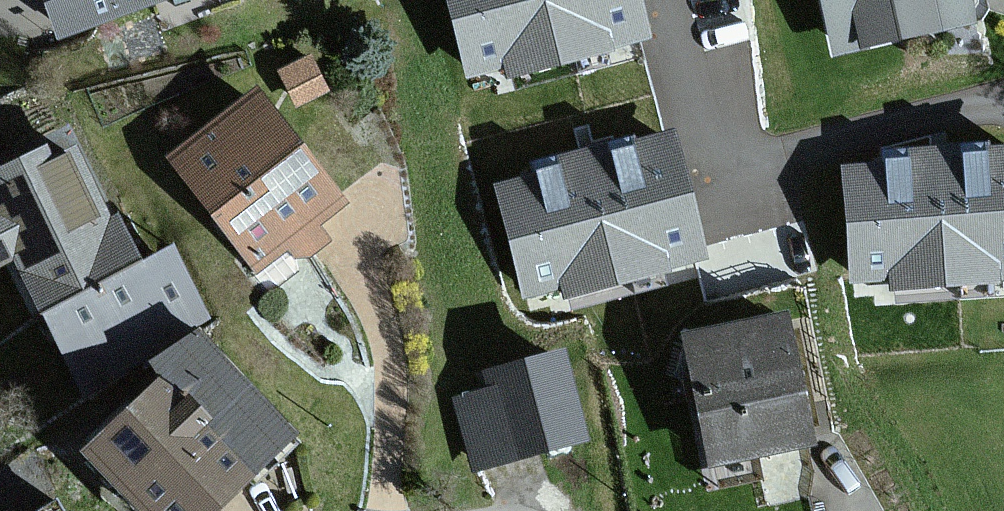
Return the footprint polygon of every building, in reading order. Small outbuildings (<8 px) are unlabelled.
[(47,40),(153,0),(33,0),(47,40)] [(642,0),(452,0),(471,70),(507,61),(510,74),(652,37),(642,0)] [(974,0),(822,0),(833,49),(978,16),(974,0)] [(321,91),(305,59),(276,73),(292,106),(321,91)] [(335,204),(243,92),(160,159),(251,270),(281,245),(293,259),(315,241),(305,229),(335,204)] [(706,261),(672,131),(539,165),(542,178),(498,190),(525,293),(561,284),(565,297),(706,261)] [(891,151),(892,164),(847,166),(852,278),(1003,271),(1003,146),(891,151)] [(166,251),(133,269),(68,150),(0,187),(0,241),(79,385),(203,318),(166,251)] [(770,320),(677,338),(703,466),(796,447),(770,320)] [(196,329),(146,376),(154,384),(76,458),(126,510),(213,510),(295,434),(196,329)] [(579,442),(554,355),(478,376),(483,393),(451,403),(471,473),(579,442)]
